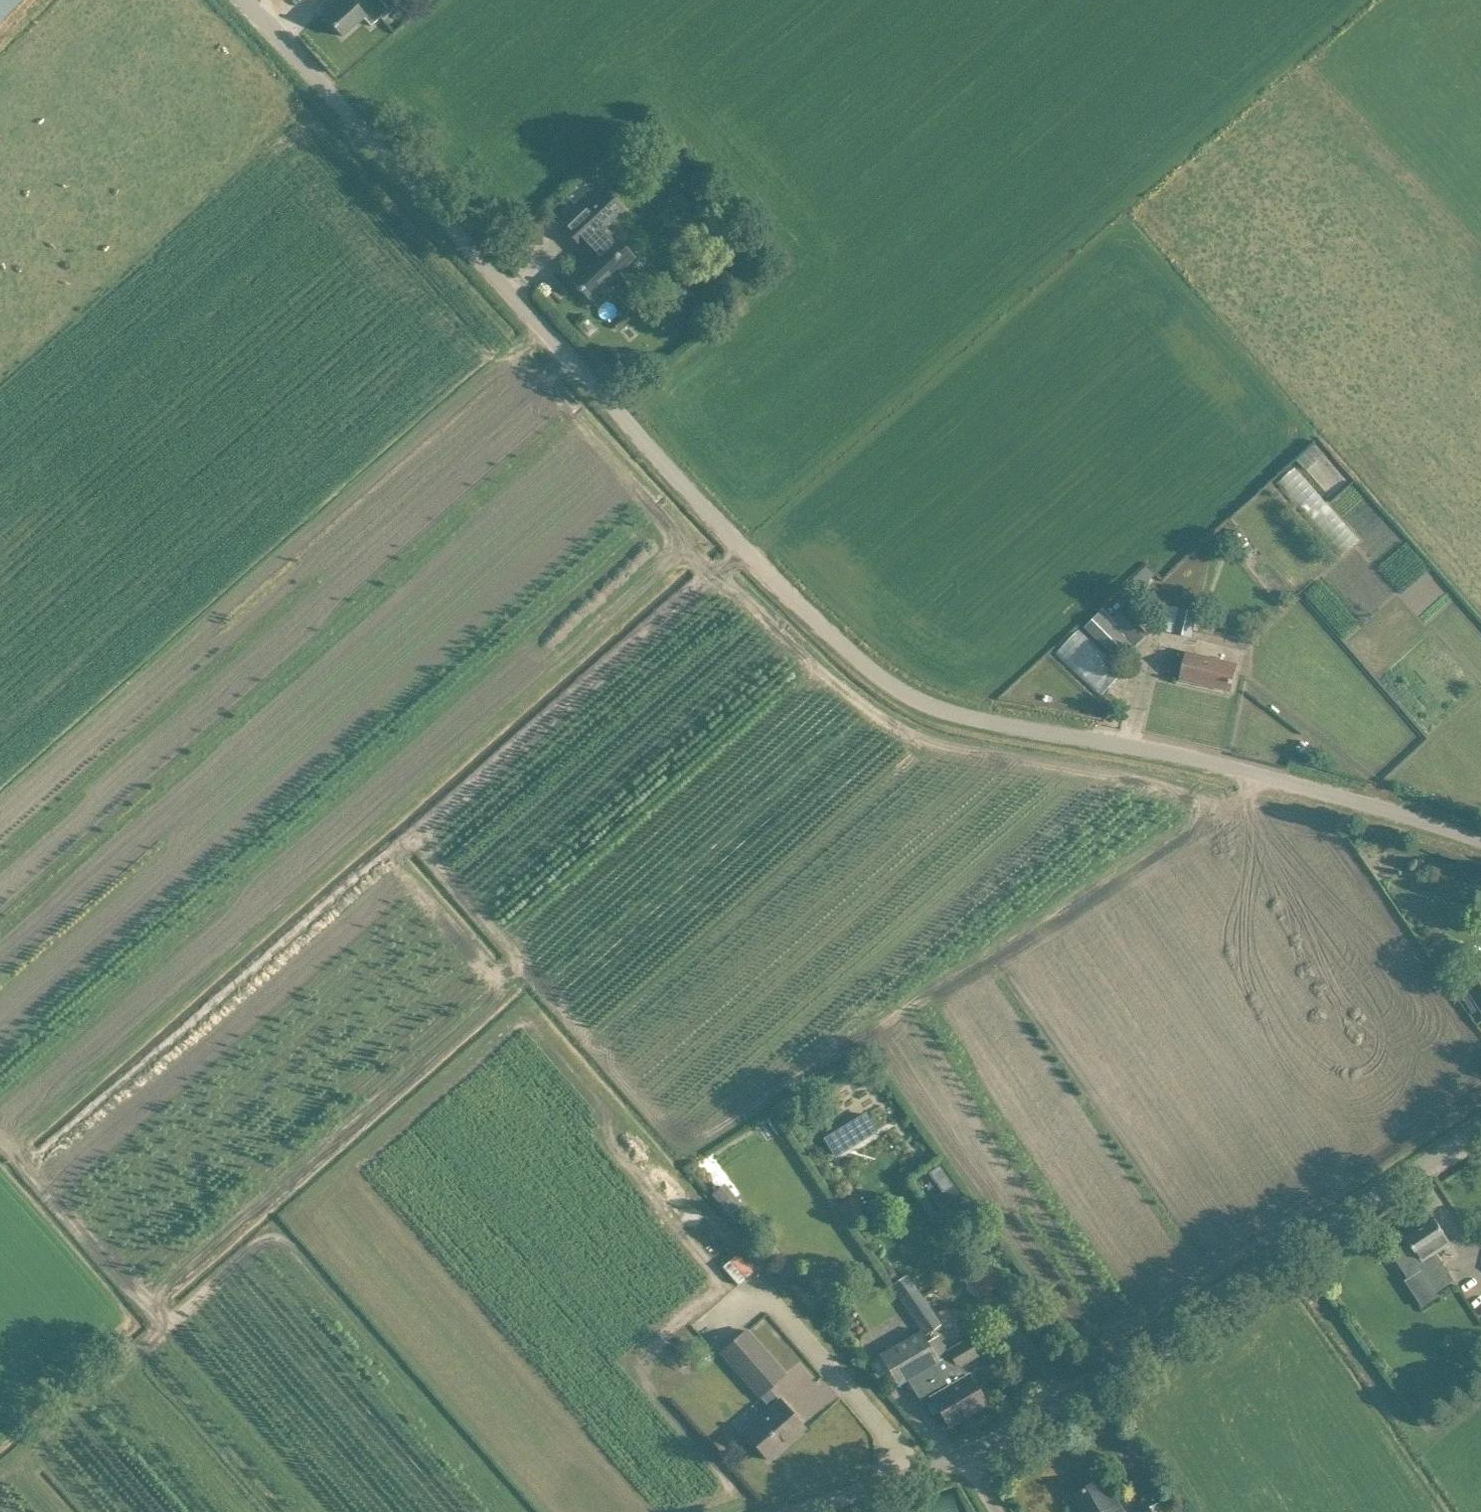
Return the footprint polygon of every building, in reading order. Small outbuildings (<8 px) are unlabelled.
[(21,0),(0,0),(0,20),(21,0)] [(343,36),(364,18),(371,26),(389,10),(380,0),(344,0),(325,17),(343,36)] [(590,299),(604,286),(627,264),(606,242),(604,243),(596,234),(623,210),(604,189),(578,214),(563,227),(582,248),(583,246),(592,255),(582,264),(585,267),(571,280),(590,299)] [(1351,559),(1366,545),(1301,474),(1286,488),(1351,559)] [(1244,557),(1254,550),(1237,529),(1227,538),(1244,557)] [(1149,599),(1168,578),(1154,566),(1135,586),(1149,599)] [(1198,612),(1170,605),(1165,630),(1192,637),(1198,612)] [(1085,627),(1120,662),(1149,633),(1121,607),(1110,619),(1101,610),(1085,627)] [(1086,632),(1064,656),(1108,696),(1130,672),(1086,632)] [(1179,680),(1230,692),(1237,662),(1186,650),(1179,680)] [(1480,1009),(1480,971),(1464,982),(1468,986),(1460,992),(1474,1013),(1480,1009)] [(845,1126),(824,1139),(836,1159),(857,1146),(845,1126)] [(939,1164),(929,1172),(943,1192),(933,1199),(954,1229),(975,1214),(939,1164)] [(735,1220),(747,1209),(724,1182),(712,1194),(735,1220)] [(853,1201),(842,1209),(849,1220),(861,1213),(853,1201)] [(1420,1261),(1416,1264),(1437,1292),(1455,1279),(1437,1254),(1450,1244),(1432,1218),(1404,1238),(1420,1261)] [(981,1298),(1003,1282),(990,1264),(968,1280),(981,1298)] [(890,1286),(924,1334),(941,1323),(917,1288),(907,1273),(890,1286)] [(785,1374),(772,1359),(747,1330),(722,1352),(771,1408),(744,1431),(756,1445),(769,1460),(770,1459),(767,1456),(791,1435),(794,1438),(805,1428),(769,1388),(785,1374)] [(879,1354),(888,1368),(898,1385),(908,1379),(922,1404),(933,1398),(948,1425),(964,1416),(934,1364),(939,1361),(928,1341),(921,1330),(912,1335),(895,1345),(879,1354)] [(966,1338),(947,1349),(938,1335),(928,1341),(939,1361),(934,1364),(964,1416),(986,1403),(976,1386),(970,1375),(966,1377),(959,1364),(976,1354),(966,1338)] [(1076,1494),(1086,1511),(1124,1511),(1105,1478),(1076,1494)] [(1168,1499),(1156,1506),(1145,1511),(1175,1511),(1168,1499)]
